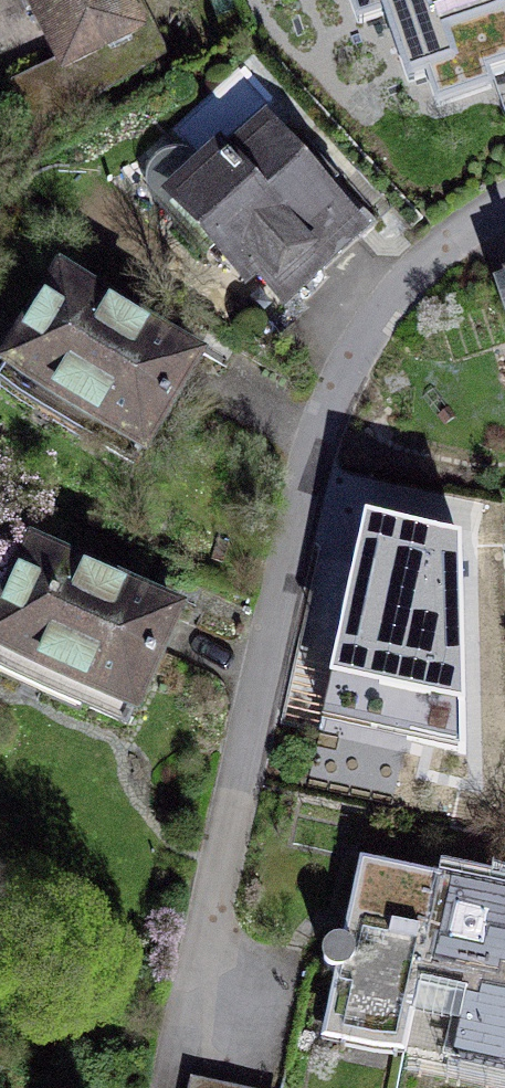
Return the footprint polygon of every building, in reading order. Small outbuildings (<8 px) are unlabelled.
[(61,81),(147,39),(128,0),(21,0),(61,81)] [(492,0),(381,0),(401,62),(502,29),(492,0)] [(369,232),(248,101),(153,188),(274,319),(369,232)] [(64,261),(0,362),(0,374),(140,462),(209,352),(64,261)] [(43,547),(0,640),(0,666),(135,728),(188,614),(43,547)] [(479,585),(364,567),(348,664),(463,683),(479,585)] [(394,1052),(433,876),(361,860),(322,1036),(394,1052)] [(433,876),(394,1052),(504,1076),(504,891),(433,876)]
